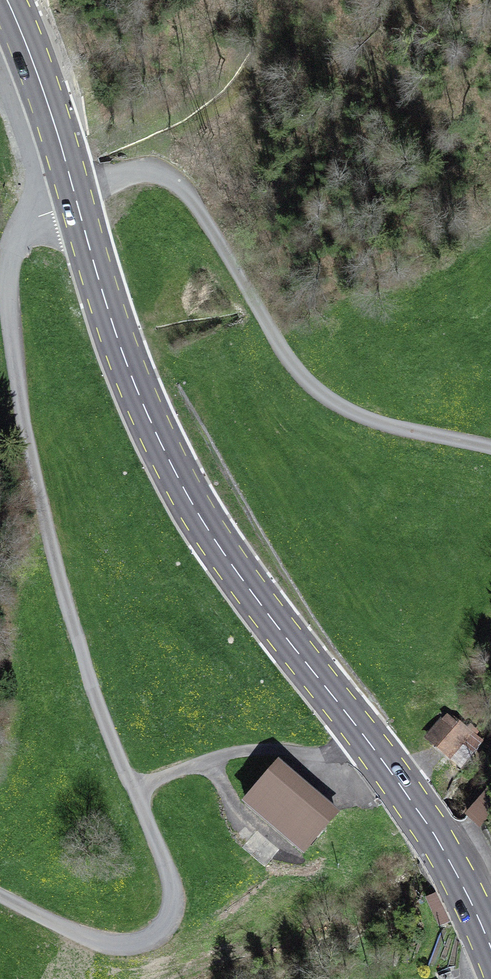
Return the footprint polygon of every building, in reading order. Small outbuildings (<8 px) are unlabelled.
[(425,741),(454,762),(482,724),(453,703),(425,741)] [(310,854),(343,814),(281,763),(248,804),(310,854)] [(465,816),(481,829),(490,817),(490,783),(465,816)]
